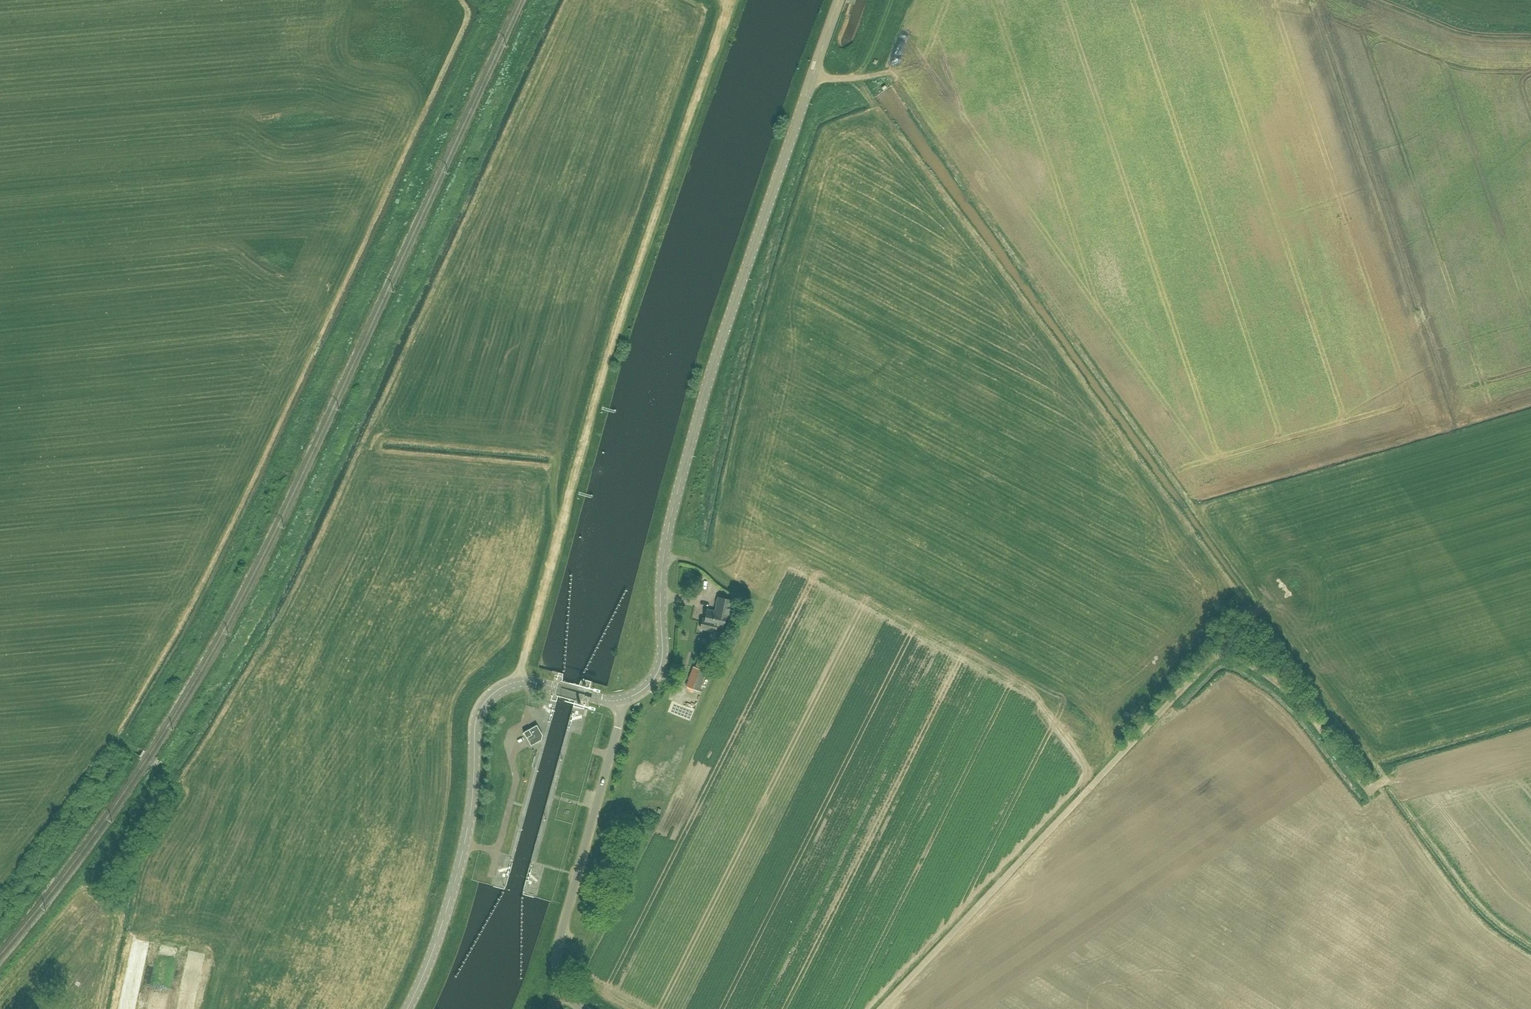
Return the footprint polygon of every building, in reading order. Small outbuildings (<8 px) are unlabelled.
[(715,611),(707,609),(705,619),(703,618),(701,628),(710,630),(712,629),(713,625),(723,627),(726,615),(729,616),(732,600),(718,597),(715,611)] [(694,667),(686,686),(698,690),(705,672),(694,667)] [(541,739),(542,735),(536,725),(529,729),(523,732),(526,738),(526,737),(531,745),(541,739)]
